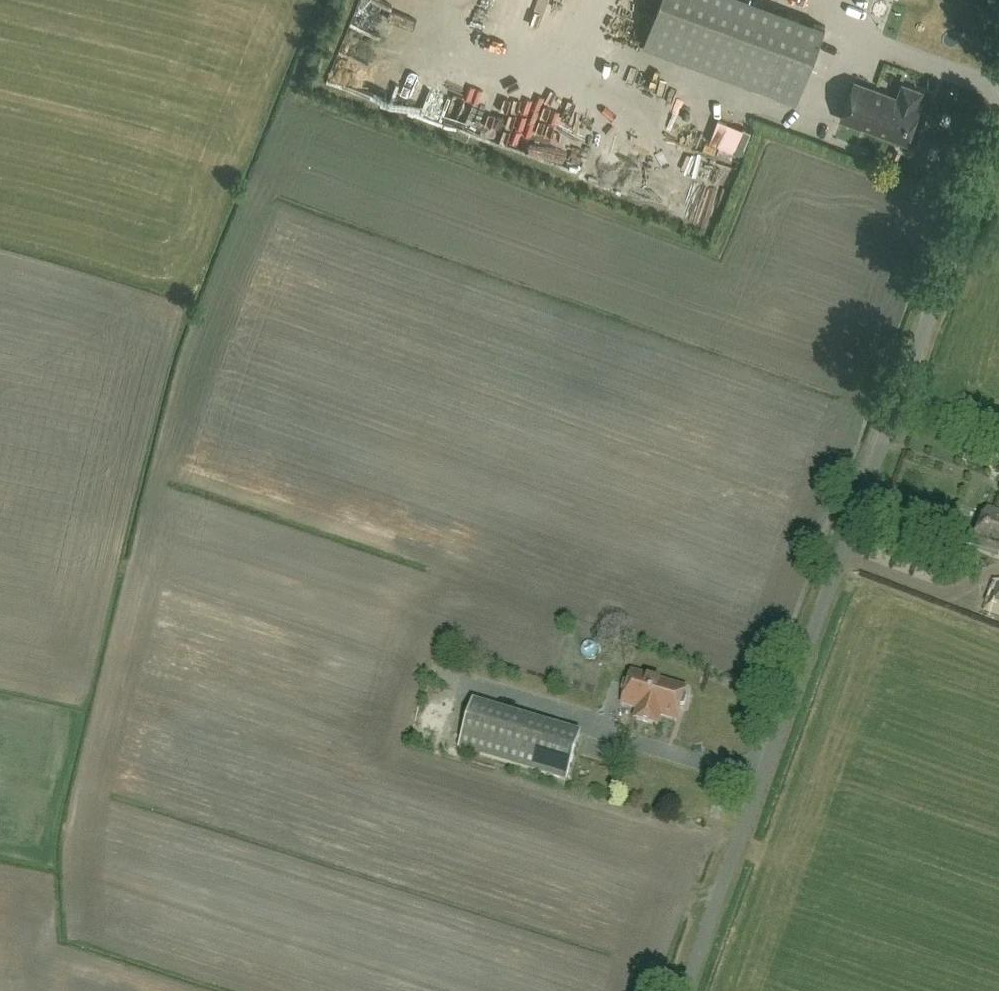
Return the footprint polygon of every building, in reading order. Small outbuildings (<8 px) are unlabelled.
[(822,26),(752,0),(660,0),(643,45),(795,100),(822,26)] [(905,140),(917,107),(852,82),(839,118),(858,125),(859,123),(905,140)] [(987,510),(973,548),(992,554),(993,552),(998,554),(998,514),(987,510)] [(973,611),(998,621),(998,586),(988,582),(984,592),(981,591),(973,611)] [(679,712),(681,707),(684,707),(687,697),(684,695),(686,690),(632,674),(622,706),(637,711),(634,721),(657,728),(660,718),(673,721),(676,711),(679,712)] [(566,783),(580,736),(474,703),(459,751),(566,783)]
